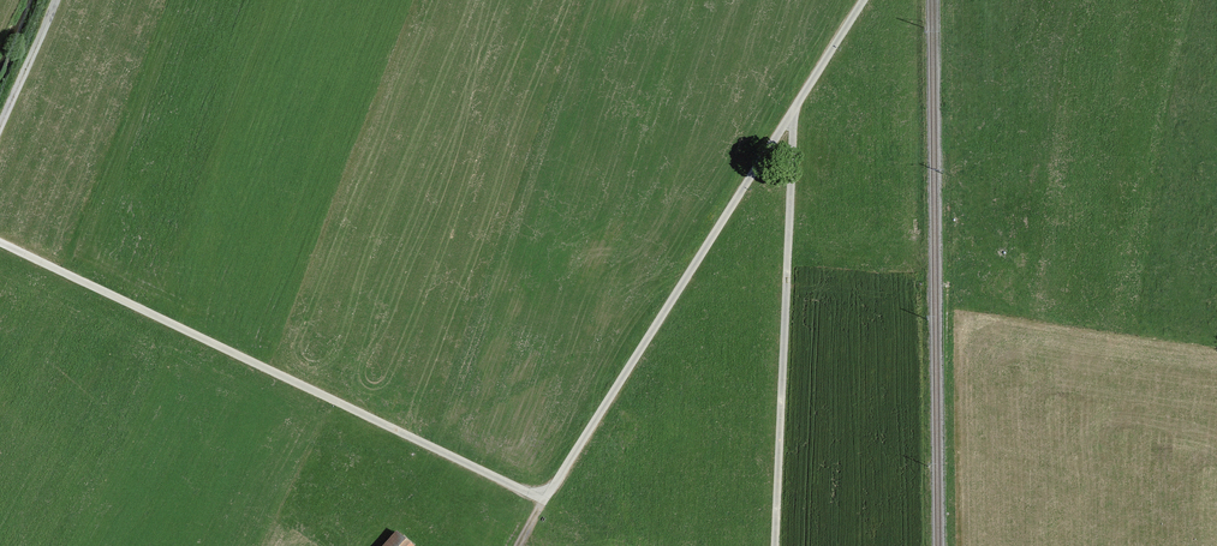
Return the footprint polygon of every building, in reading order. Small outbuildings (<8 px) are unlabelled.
[(387,545),(417,545),(401,531),(387,545)]
